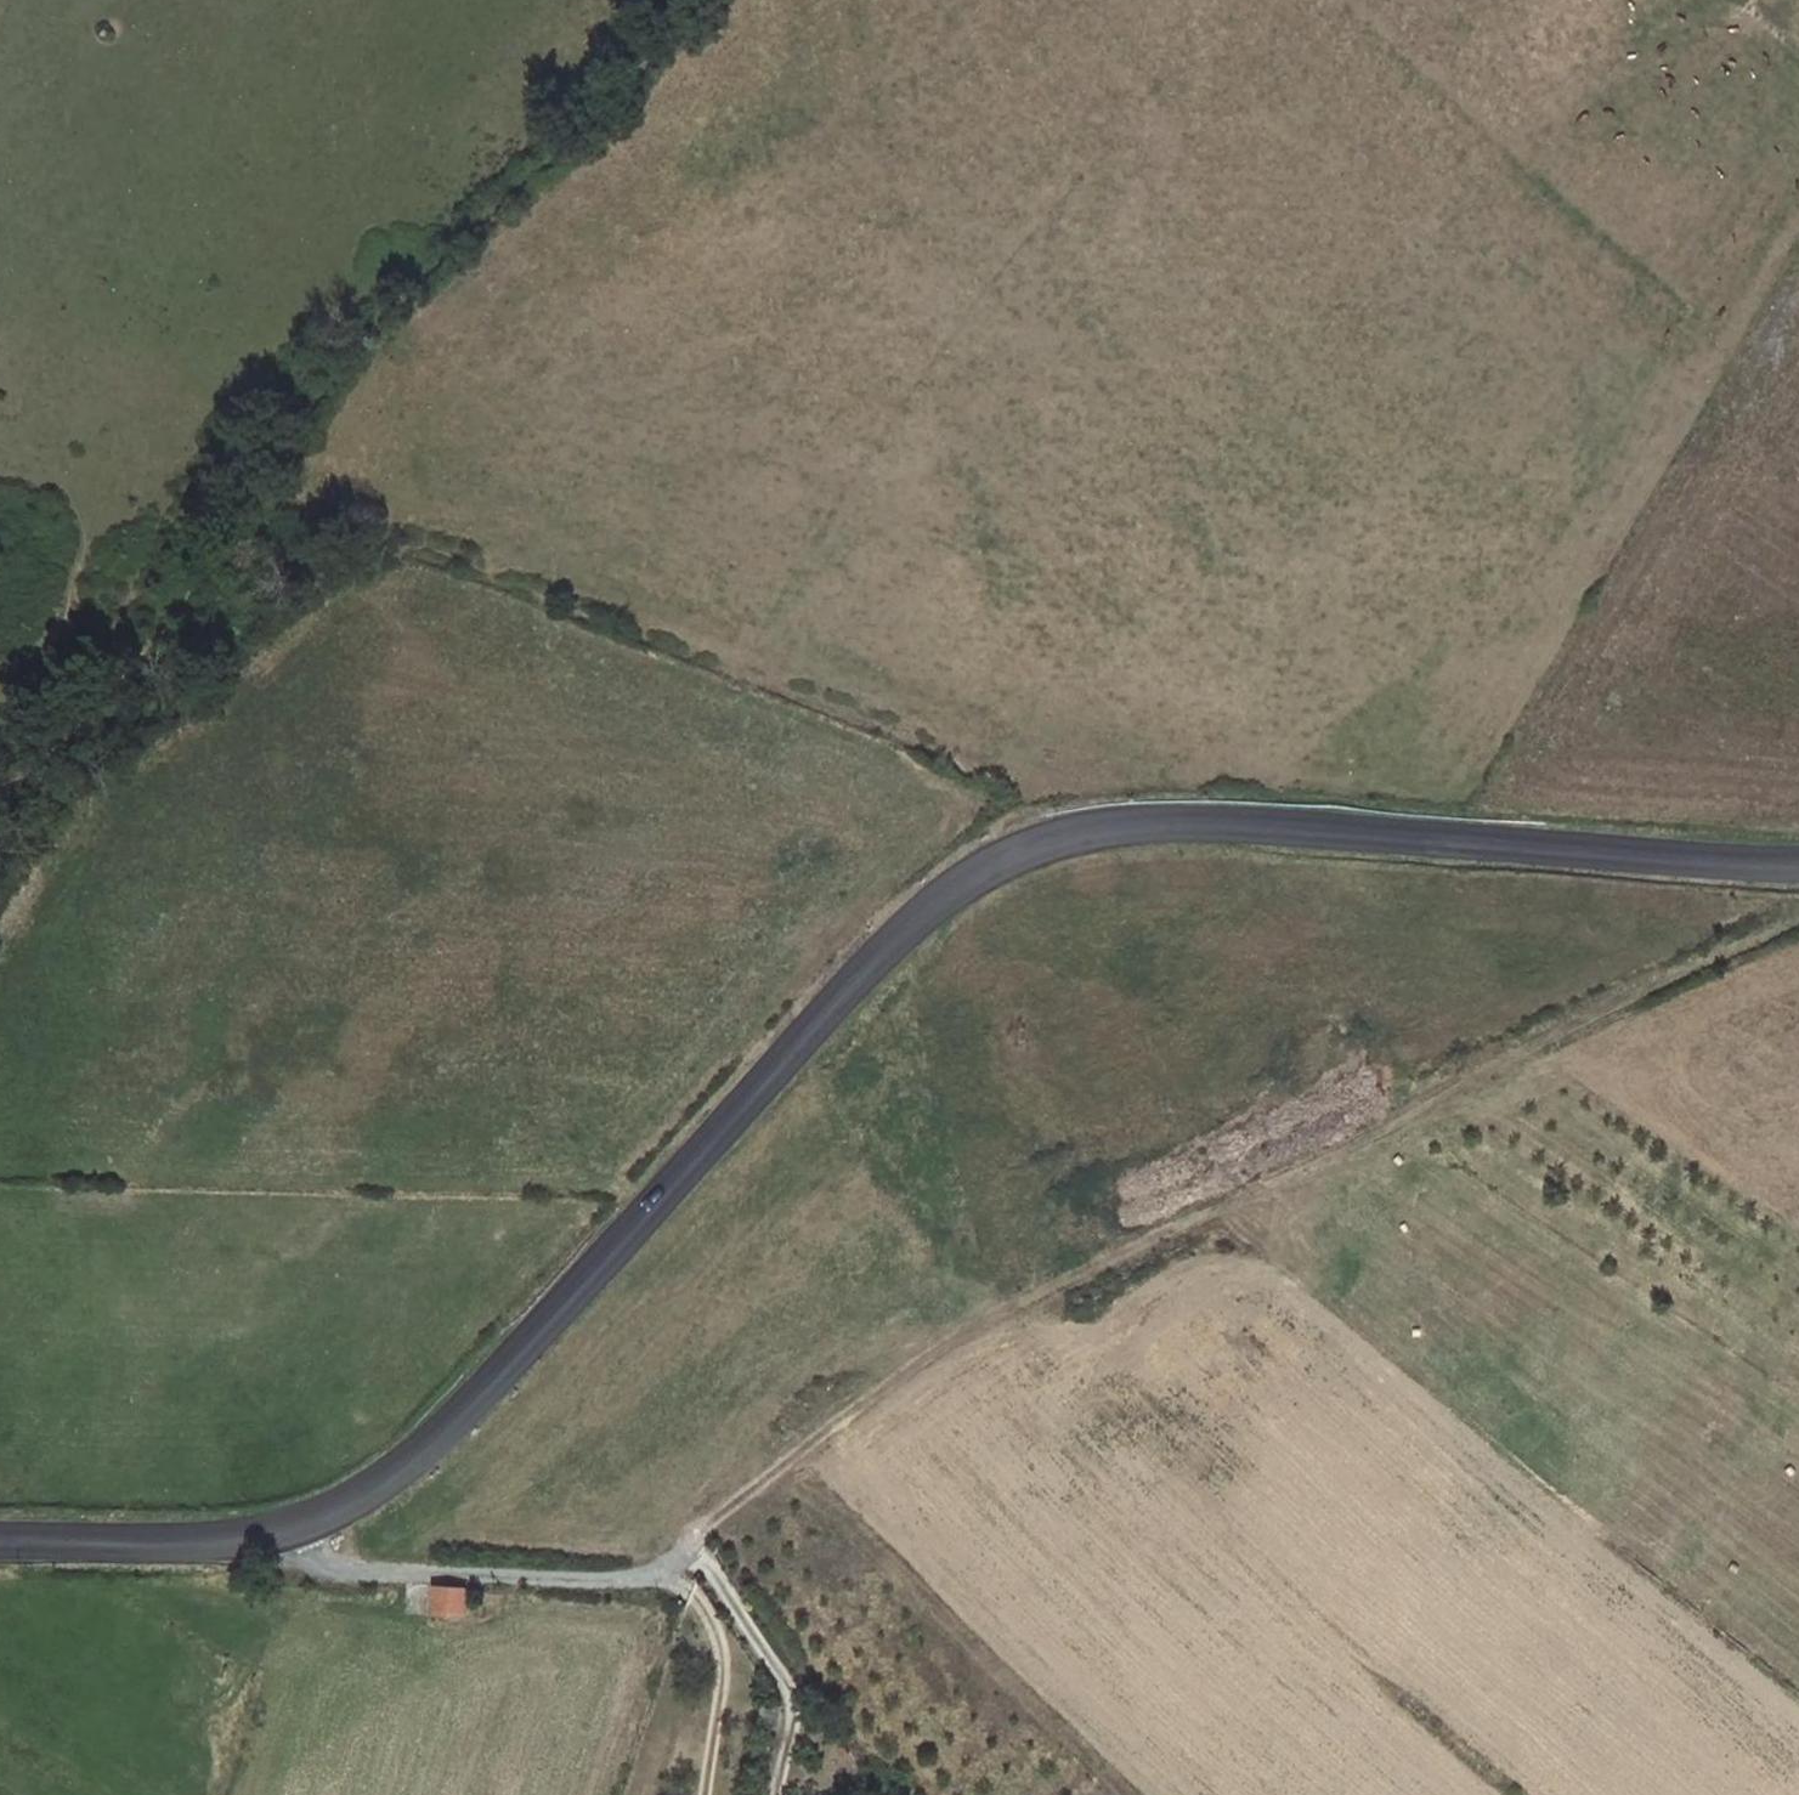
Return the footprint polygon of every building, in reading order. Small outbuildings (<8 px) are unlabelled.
[(472,1606),(440,1604),(439,1631),(471,1631),(472,1606)]
